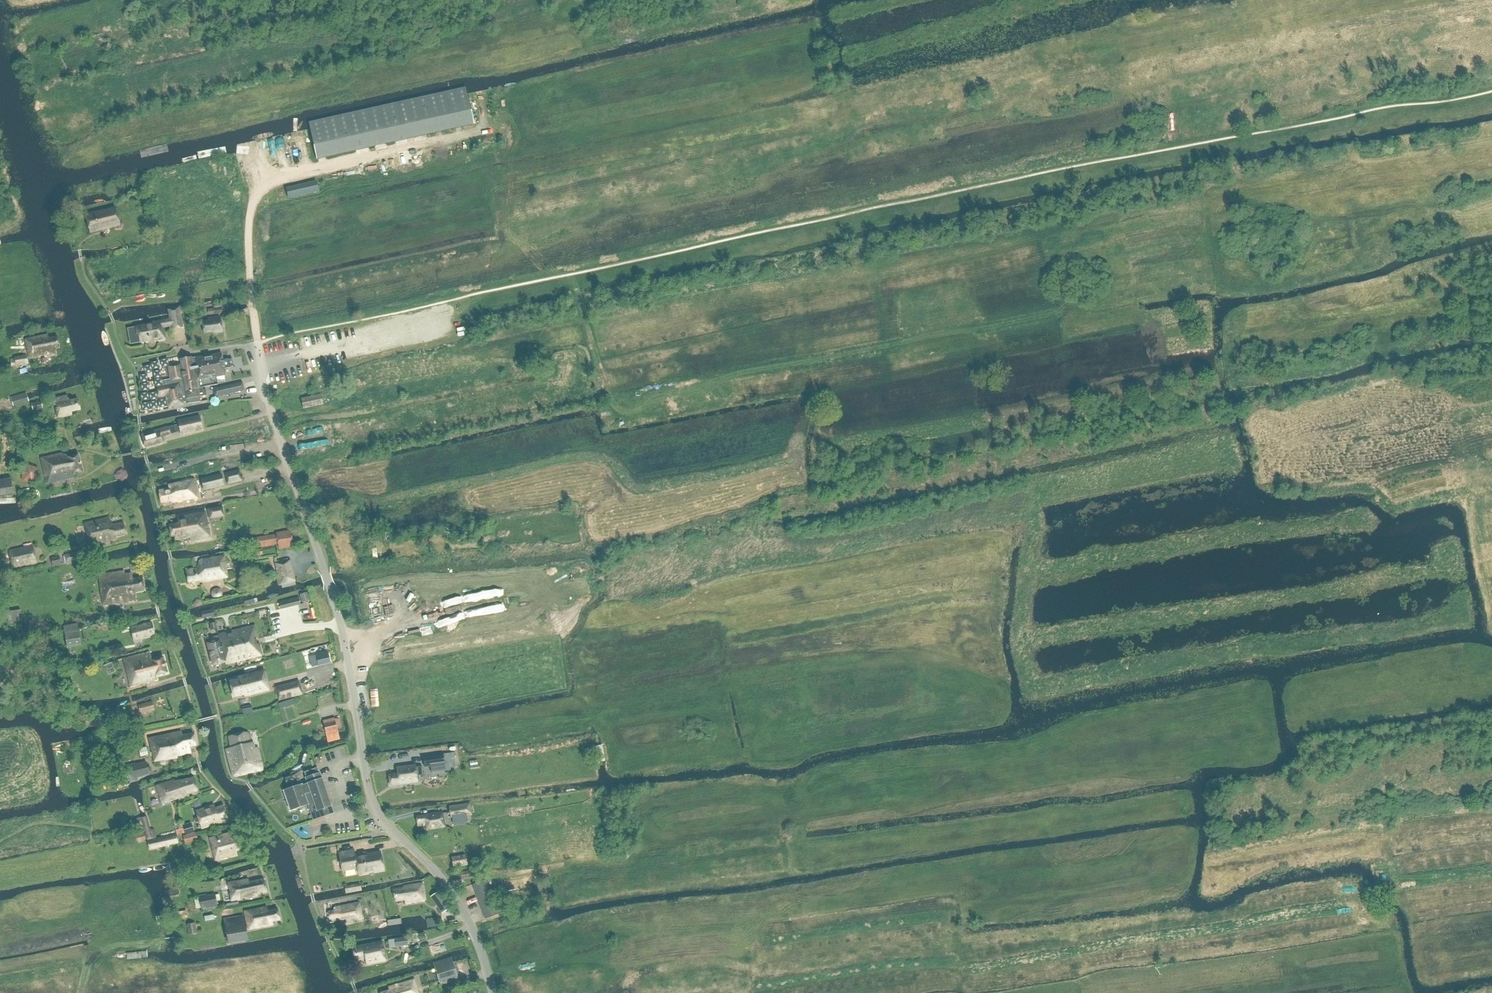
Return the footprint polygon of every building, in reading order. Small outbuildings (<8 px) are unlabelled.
[(473,125),(466,94),(310,129),(317,159),(473,125)] [(316,182),(286,189),(289,199),(318,192),(316,182)] [(90,233),(119,225),(115,208),(85,215),(90,233)] [(152,324),(135,327),(136,335),(138,335),(139,343),(152,340),(153,341),(165,339),(163,328),(171,327),(171,330),(183,327),(181,314),(182,314),(181,306),(167,308),(170,320),(152,323),(152,324)] [(222,332),(220,317),(208,319),(208,321),(202,322),(203,333),(212,332),(212,334),(222,332)] [(48,335),(26,340),(29,357),(47,354),(48,356),(56,354),(55,348),(59,347),(57,337),(48,339),(48,335)] [(13,357),(15,367),(28,364),(26,354),(13,357)] [(186,404),(200,402),(199,397),(206,395),(205,390),(203,390),(202,387),(217,385),(216,377),(225,375),(224,369),(230,368),(228,359),(223,360),(222,354),(191,359),(191,357),(180,359),(181,364),(168,367),(171,379),(166,380),(165,380),(166,386),(157,388),(159,397),(166,395),(169,407),(183,404),(183,403),(186,402),(186,404)] [(242,383),(213,389),(215,397),(243,390),(242,383)] [(303,408),(322,404),(320,395),(301,399),(303,408)] [(68,402),(66,396),(51,399),(52,406),(54,406),(57,419),(71,415),(71,412),(80,410),(77,399),(68,402)] [(41,401),(31,403),(32,408),(33,410),(42,408),(41,401)] [(181,434),(202,430),(199,416),(178,421),(181,434)] [(250,428),(260,425),(258,419),(249,422),(250,428)] [(161,437),(170,434),(168,427),(141,435),(145,448),(162,442),(161,437)] [(74,477),(74,474),(83,472),(78,454),(68,457),(63,455),(62,453),(41,459),(48,484),(74,477)] [(20,471),(26,486),(35,482),(29,467),(20,471)] [(227,484),(241,480),(238,471),(225,474),(227,484)] [(224,486),(221,474),(200,479),(203,491),(224,486)] [(12,491),(10,479),(0,480),(0,493),(12,491)] [(161,503),(171,501),(171,502),(197,498),(194,480),(168,485),(169,489),(159,491),(161,503)] [(209,510),(210,518),(222,515),(221,508),(209,510)] [(179,524),(169,525),(171,537),(174,536),(175,540),(189,537),(190,541),(210,537),(205,512),(177,517),(179,524)] [(108,517),(85,522),(90,545),(113,540),(117,536),(127,534),(124,522),(113,524),(108,517)] [(293,548),(290,530),(275,533),(275,534),(250,539),(252,549),(277,544),(278,550),(293,548)] [(35,560),(32,546),(9,551),(12,565),(35,560)] [(80,550),(65,554),(67,562),(82,559),(80,550)] [(223,556),(203,560),(201,560),(199,562),(197,566),(196,569),(186,570),(188,582),(195,580),(200,580),(206,580),(211,580),(227,577),(223,556)] [(49,558),(51,566),(59,565),(58,557),(49,558)] [(278,586),(296,581),(290,559),(274,564),(277,577),(276,577),(278,586)] [(99,576),(103,605),(136,600),(134,592),(144,590),(142,578),(132,579),(131,573),(124,575),(124,572),(99,576)] [(309,593),(299,595),(301,603),(311,601),(309,593)] [(298,597),(279,602),(280,609),(300,605),(298,597)] [(211,609),(200,612),(201,618),(210,616),(210,617),(213,617),(211,609)] [(77,623),(63,626),(67,649),(81,646),(77,623)] [(151,623),(138,626),(130,628),(133,640),(154,634),(151,623)] [(219,636),(225,662),(226,664),(262,655),(254,626),(232,632),(232,634),(227,635),(226,633),(218,635),(219,636)] [(207,643),(213,665),(225,662),(219,636),(214,637),(215,641),(207,643)] [(325,650),(310,654),(313,664),(329,660),(325,650)] [(149,652),(123,659),(130,686),(156,680),(155,676),(166,673),(162,657),(151,660),(149,652)] [(241,678),(241,680),(229,683),(233,697),(245,694),(245,695),(267,690),(263,672),(241,678)] [(279,700),(301,694),(298,681),(276,687),(279,700)] [(323,695),(315,698),(318,705),(326,702),(323,695)] [(276,703),(278,712),(291,710),(290,701),(276,703)] [(152,702),(138,706),(140,713),(154,710),(152,702)] [(323,721),(327,739),(338,736),(334,719),(323,721)] [(189,746),(196,745),(193,733),(182,735),(181,731),(149,738),(154,762),(181,757),(180,755),(190,753),(189,746)] [(252,742),(250,743),(247,732),(229,737),(232,748),(227,749),(233,776),(262,769),(257,748),(254,749),(252,742)] [(449,753),(422,757),(424,767),(450,763),(449,753)] [(146,762),(135,764),(135,763),(125,765),(129,783),(138,781),(137,778),(149,775),(146,762)] [(388,775),(390,784),(417,781),(416,777),(423,776),(422,767),(415,768),(415,765),(397,767),(397,773),(388,775)] [(311,795),(304,796),(307,804),(312,820),(333,813),(330,805),(331,805),(320,774),(318,768),(304,773),(305,778),(307,783),(311,795)] [(161,803),(163,803),(176,798),(179,798),(186,796),(185,794),(197,791),(193,777),(181,781),(174,781),(173,779),(156,786),(161,803)] [(289,810),(307,804),(304,796),(311,795),(307,783),(302,785),(302,784),(283,791),(289,810)] [(450,817),(469,814),(468,804),(449,806),(450,817)] [(195,811),(201,830),(220,824),(219,822),(228,819),(223,805),(214,808),(213,805),(195,811)] [(442,812),(416,816),(417,826),(425,824),(426,829),(444,826),(442,812)] [(149,840),(156,838),(154,828),(150,829),(147,817),(146,815),(142,816),(143,821),(145,829),(149,840)] [(143,829),(145,829),(143,821),(142,816),(140,816),(140,818),(135,819),(137,823),(139,830),(143,829)] [(181,824),(184,832),(192,830),(190,821),(181,824)] [(178,844),(176,837),(176,835),(183,834),(181,827),(174,829),(175,834),(155,839),(146,841),(149,851),(158,849),(178,844)] [(145,829),(143,829),(144,830),(132,834),(135,843),(147,840),(147,841),(149,840),(145,829)] [(234,850),(246,847),(241,830),(230,832),(230,833),(209,838),(215,859),(235,854),(234,850)] [(184,834),(185,842),(197,840),(196,833),(184,834)] [(354,849),(338,852),(342,871),(357,868),(358,875),(383,870),(380,852),(355,856),(354,849)] [(453,867),(467,864),(465,855),(451,857),(453,867)] [(471,871),(460,873),(461,879),(472,877),(471,871)] [(254,893),(266,890),(263,879),(247,882),(246,880),(231,884),(235,900),(255,896),(254,893)] [(472,885),(474,890),(487,885),(485,880),(472,885)] [(345,894),(362,891),(360,883),(344,886),(345,894)] [(425,900),(423,883),(403,886),(403,888),(393,889),(395,901),(404,900),(405,903),(425,900)] [(474,890),(476,896),(490,891),(487,885),(474,890)] [(476,896),(479,902),(492,897),(490,891),(476,896)] [(207,896),(207,894),(199,896),(201,910),(218,907),(215,894),(207,896)] [(441,896),(434,901),(442,913),(449,908),(441,896)] [(479,902),(481,908),(494,902),(492,897),(479,902)] [(481,908),(483,913),(496,908),(494,902),(481,908)] [(339,920),(339,923),(363,919),(360,903),(333,908),(334,911),(328,912),(330,921),(339,920)] [(245,911),(248,929),(272,925),(271,921),(279,920),(277,909),(267,911),(266,907),(245,911)] [(496,908),(483,913),(485,919),(498,914),(496,908)] [(244,916),(224,920),(227,939),(228,945),(248,941),(244,916)] [(196,933),(196,930),(195,923),(187,924),(189,935),(196,933)] [(394,939),(395,947),(407,945),(406,937),(394,939)] [(352,948),(355,960),(365,958),(366,964),(386,960),(382,942),(352,948)] [(440,942),(423,947),(426,957),(443,951),(440,942)] [(147,951),(126,952),(127,959),(148,957),(147,951)] [(432,962),(434,966),(439,983),(457,977),(451,957),(432,962)] [(414,979),(388,987),(389,990),(380,992),(418,992),(414,979)]
